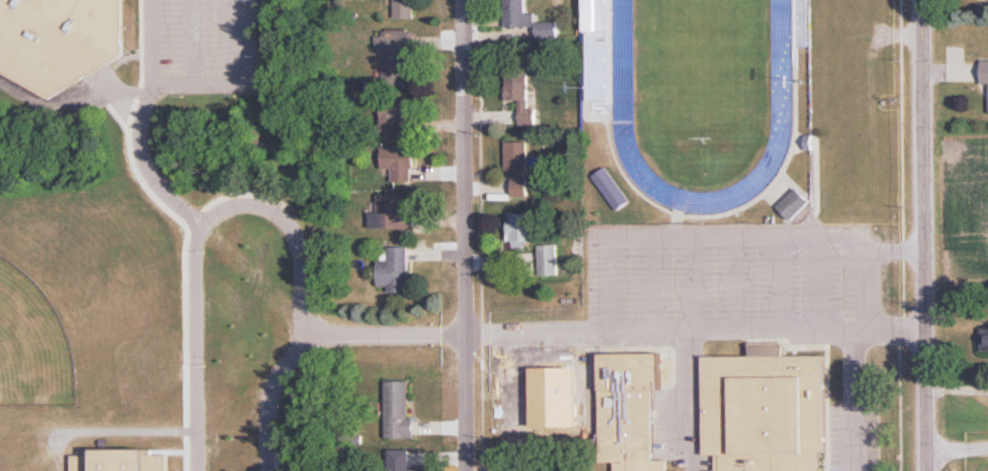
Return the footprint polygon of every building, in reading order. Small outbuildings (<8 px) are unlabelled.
[(125,57),(124,0),(0,0),(0,60),(125,57)] [(395,18),(415,19),(415,0),(396,0),(395,18)] [(505,27),(534,27),(534,11),(528,11),(528,0),(505,0),(505,27)] [(599,29),(599,0),(587,0),(587,29),(599,29)] [(559,36),(559,22),(536,22),(537,37),(559,36)] [(384,49),(384,86),(415,86),(415,32),(377,31),(377,49),(384,49)] [(604,124),(604,38),(593,38),(593,124),(604,124)] [(508,99),(519,99),(519,124),(537,124),(537,107),(529,107),(529,73),(508,73),(508,99)] [(383,134),(415,135),(416,100),(383,100),(383,134)] [(530,141),(507,141),(507,170),(512,170),(512,196),(530,196),(530,141)] [(393,169),(393,182),(415,182),(415,146),(384,146),(384,169),(393,169)] [(792,220),(810,201),(796,188),(778,207),(792,220)] [(416,228),(416,211),(405,211),(405,193),(379,193),(379,212),(372,212),(372,228),(416,228)] [(536,212),(511,212),(511,247),(536,247),(536,212)] [(541,243),(541,275),(558,275),(558,243),(541,243)] [(380,247),(380,291),(411,291),(411,247),(380,247)] [(668,462),(661,460),(657,351),(611,353),(615,470),(668,470),(668,462)] [(704,358),(708,455),(717,457),(717,470),(828,470),(824,354),(704,358)] [(412,380),(386,381),(387,438),(413,438),(412,380)] [(168,454),(164,454),(149,449),(73,451),(74,470),(168,470),(168,454)] [(390,449),(390,470),(411,470),(411,449),(390,449)]
